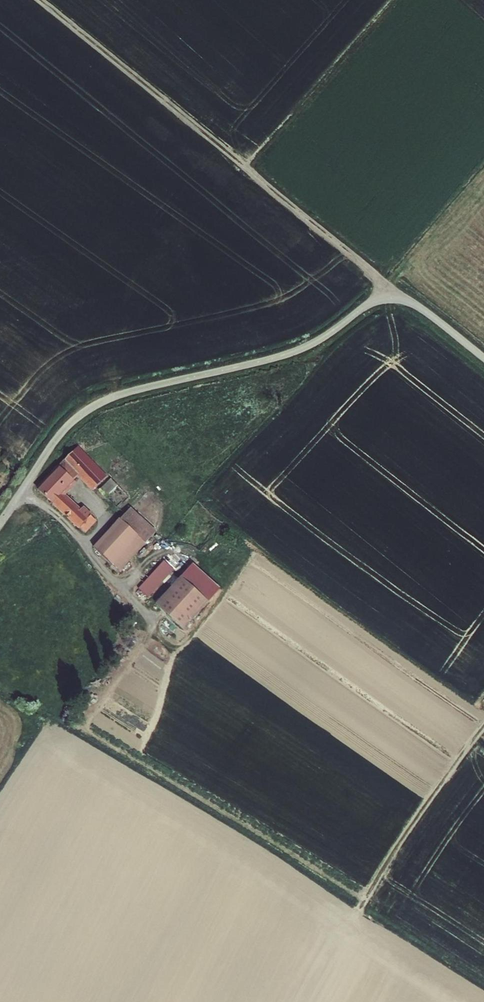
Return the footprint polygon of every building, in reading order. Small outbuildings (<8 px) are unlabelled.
[(79,452),(107,481),(112,476),(84,447),(79,452)] [(84,528),(94,518),(97,515),(91,508),(88,511),(85,508),(82,510),(67,494),(84,476),(97,490),(107,481),(79,452),(78,451),(43,488),(84,528)] [(101,489),(108,497),(121,485),(114,478),(101,489)] [(117,514),(124,521),(141,539),(151,529),(128,504),(117,514)] [(99,523),(94,518),(84,528),(89,533),(99,523)] [(141,539),(124,521),(98,546),(116,563),(141,539)] [(171,562),(162,553),(136,580),(146,589),(171,562)] [(183,564),(178,569),(206,594),(216,583),(188,558),(183,564)] [(206,594),(178,569),(154,597),(181,622),(206,594)]
